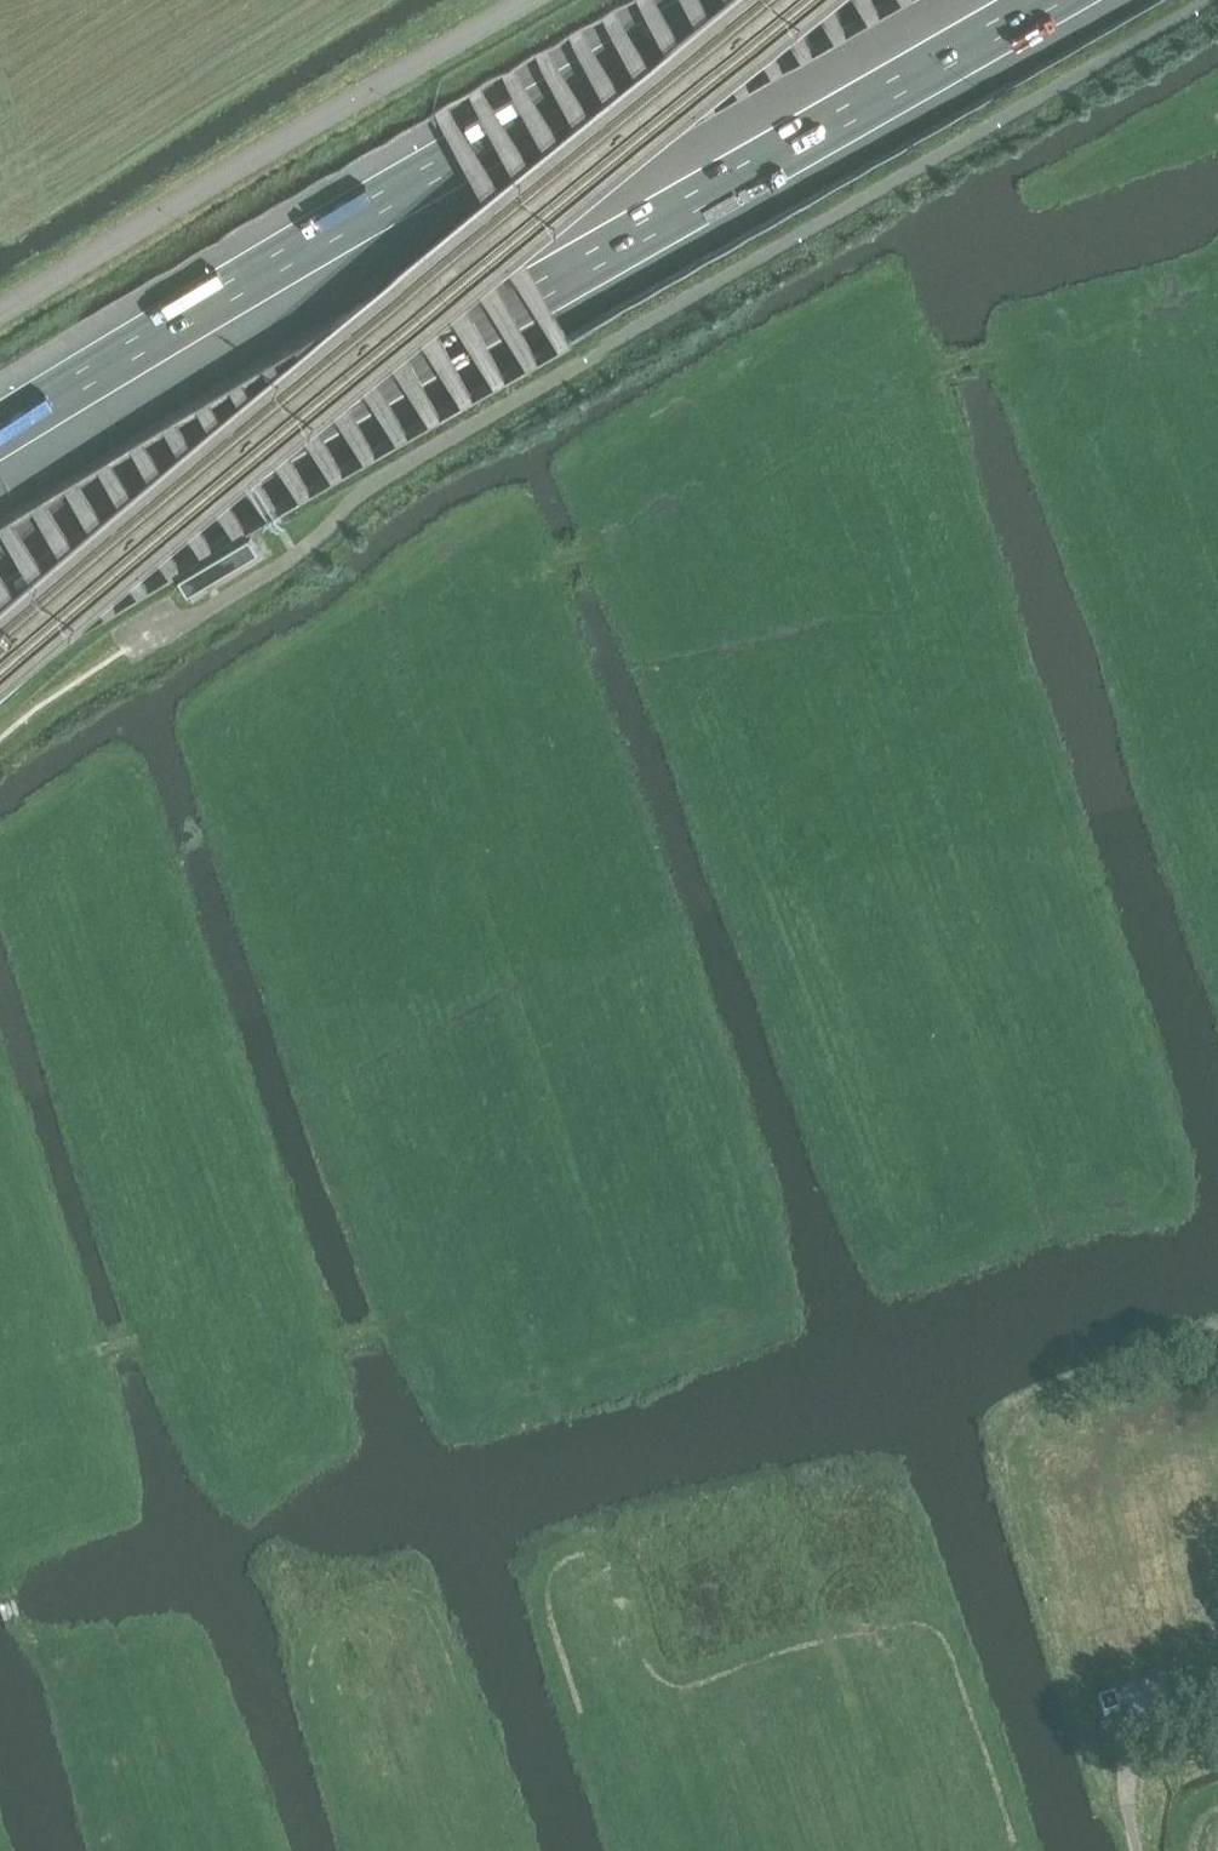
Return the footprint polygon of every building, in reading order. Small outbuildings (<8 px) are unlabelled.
[(12,688),(0,699),(0,703),(50,659),(178,580),(301,505),(574,349),(869,177),(1174,0),(1162,0),(866,171),(575,341),(548,290),(531,258),(614,189),(683,133),(912,0),(898,0),(887,6),(884,0),(865,0),(873,14),(854,26),(842,3),(845,0),(841,0),(829,9),(612,187),(163,556),(12,688)] [(123,506),(361,309),(573,135),(739,0),(730,0),(732,2),(715,16),(706,0),(686,0),(701,27),(685,41),(660,0),(642,0),(671,52),(655,65),(620,7),(633,0),(623,0),(535,50),(328,174),(63,330),(0,369),(0,375),(65,335),(331,179),(442,113),(465,156),(489,200),(359,307),(214,393),(79,472),(0,523),(0,530),(5,527),(35,580),(20,593),(0,563),(0,596),(6,606),(0,611),(0,614),(123,506)] [(250,533),(180,575),(189,591),(259,548),(250,533)] [(1105,1715),(1120,1710),(1115,1694),(1099,1699),(1105,1715)]
